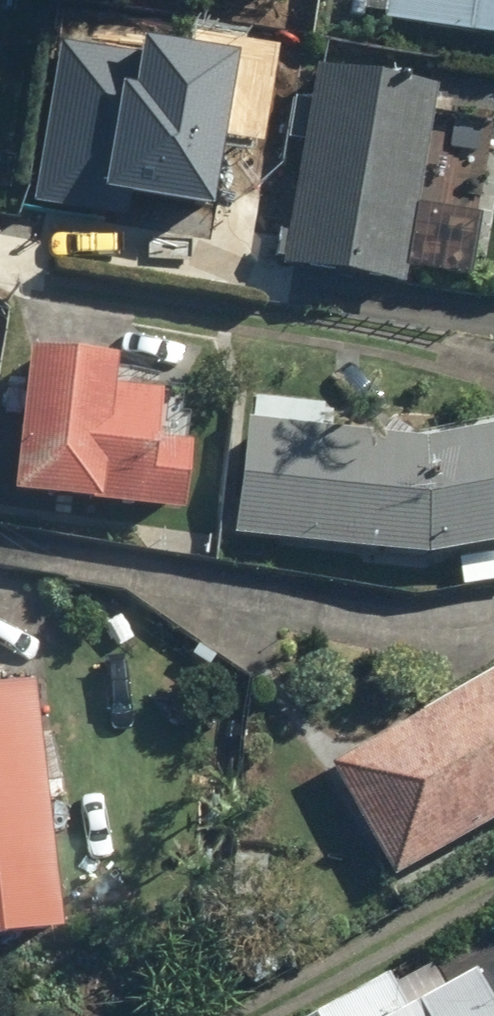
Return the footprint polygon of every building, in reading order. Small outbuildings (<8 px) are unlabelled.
[(378,36),(493,48),(493,0),(382,0),(378,36)] [(63,39),(40,197),(140,212),(143,193),(219,204),(242,46),(149,33),(146,51),(63,39)] [(462,290),(473,214),(407,204),(422,101),(297,83),(270,274),(394,292),(396,280),(462,290)] [(11,362),(0,464),(0,508),(174,526),(182,452),(172,451),(178,397),(103,389),(105,372),(11,362)] [(237,426),(221,544),(415,570),(493,558),(493,434),(397,448),(237,426)] [(493,825),(493,673),(323,770),(388,885),(493,825)] [(0,700),(0,951),(50,944),(18,698),(0,700)] [(438,969),(429,951),(295,1015),(493,1015),(493,941),(438,969)]
